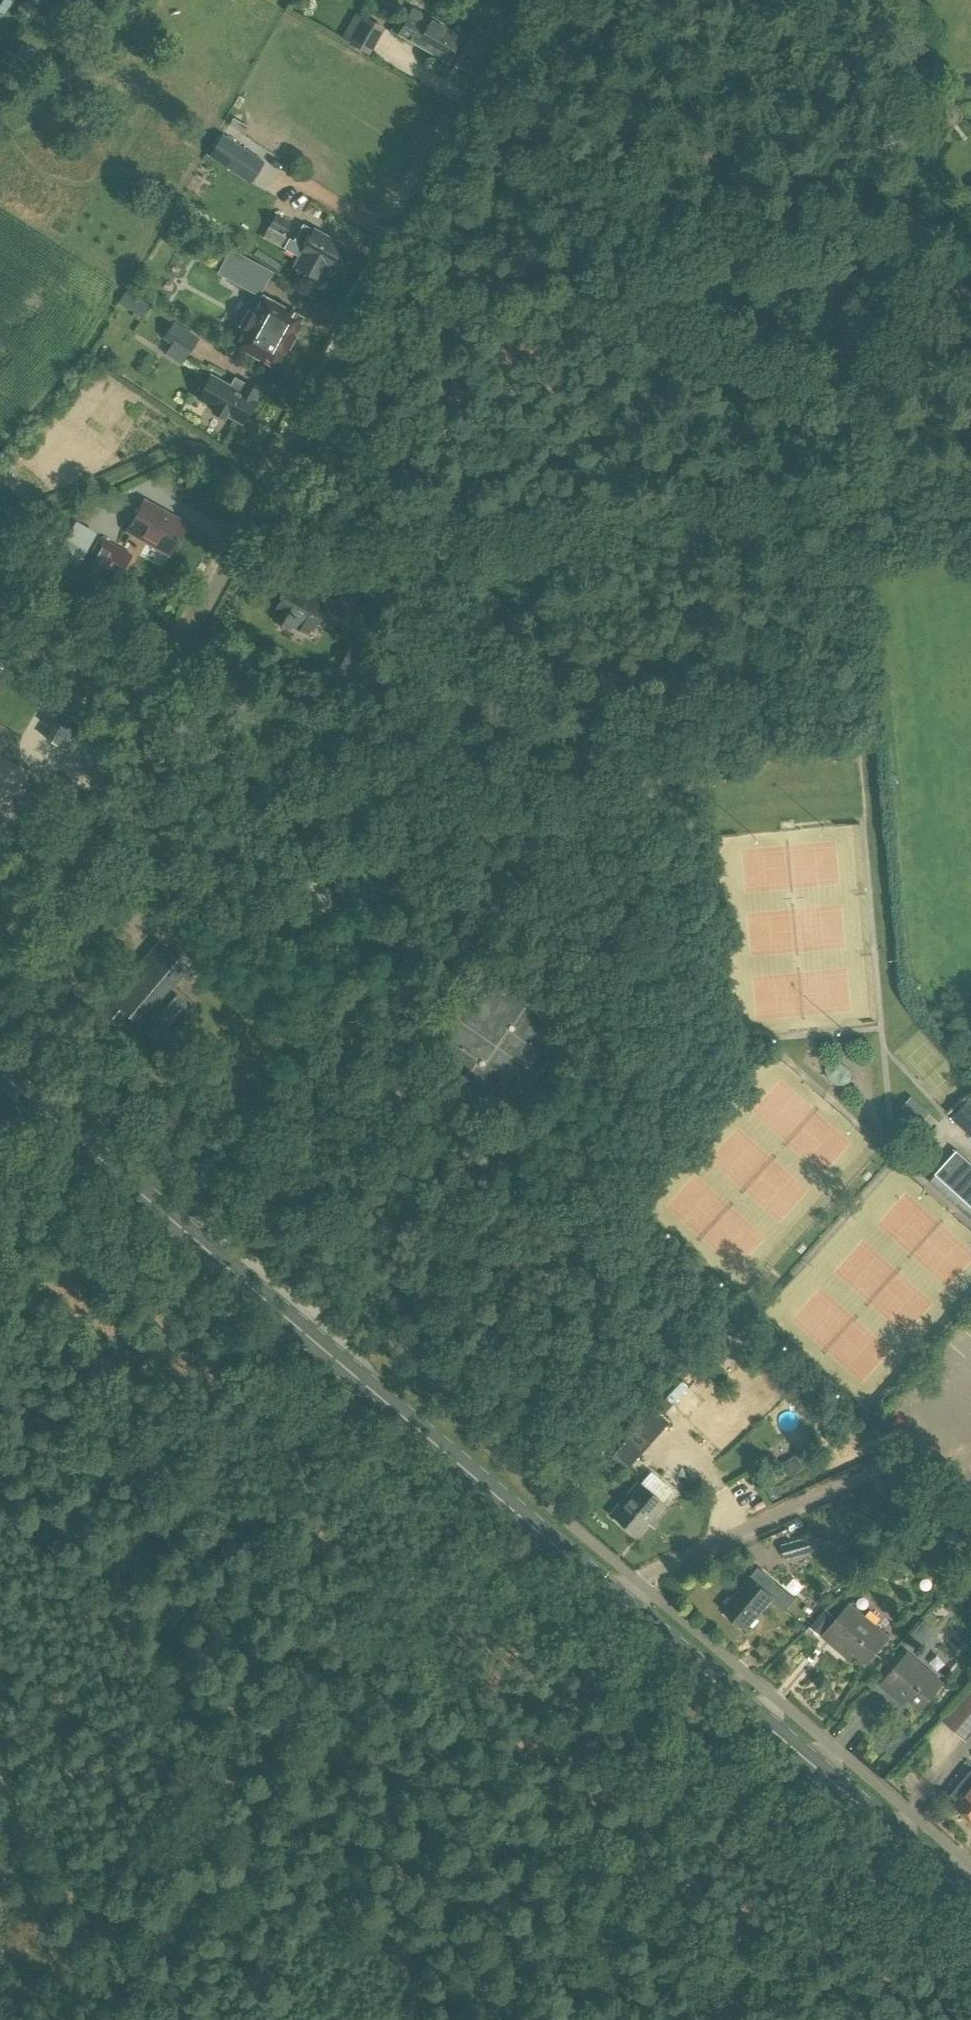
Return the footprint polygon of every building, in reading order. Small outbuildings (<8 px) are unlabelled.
[(397,10),(402,0),(384,0),(383,2),(397,10)] [(399,33),(446,60),(459,37),(445,29),(447,26),(431,18),(431,19),(413,8),(399,33)] [(351,44),(369,54),(383,28),(365,18),(351,44)] [(27,62),(33,49),(21,43),(18,50),(15,56),(27,62)] [(247,127),(234,119),(224,135),(237,142),(247,127)] [(213,152),(235,167),(245,151),(223,137),(213,152)] [(270,229),(285,237),(291,226),(276,218),(270,229)] [(284,248),(299,256),(294,266),(321,281),(342,244),(314,228),(313,229),(303,223),(294,240),(289,238),(284,248)] [(219,275),(235,284),(248,260),(231,251),(219,275)] [(142,316),(149,304),(126,291),(119,302),(142,316)] [(236,349),(276,370),(303,319),(263,298),(236,349)] [(164,338),(190,355),(199,342),(173,325),(164,338)] [(205,402),(214,407),(212,410),(225,418),(227,414),(242,423),(255,400),(254,399),(259,391),(235,378),(231,386),(227,384),(227,385),(217,380),(205,402)] [(129,530),(171,554),(186,525),(145,502),(129,530)] [(80,577),(98,586),(111,561),(125,568),(131,557),(100,540),(80,577)] [(59,554),(81,566),(88,553),(66,541),(59,554)] [(290,585),(272,618),(288,627),(290,624),(308,634),(312,627),(314,628),(326,606),(290,585)] [(336,674),(377,697),(379,698),(381,696),(398,663),(354,640),(336,674)] [(327,676),(325,680),(346,693),(350,687),(331,675),(329,674),(327,676)] [(48,740),(67,751),(84,724),(65,712),(48,740)] [(6,809),(27,772),(0,757),(0,806),(6,809)] [(112,1000),(104,1009),(120,1023),(128,1013),(139,1023),(172,984),(158,972),(173,954),(159,942),(111,998),(110,999),(112,1000)] [(173,954),(158,972),(172,984),(188,966),(173,954)] [(469,1013),(500,1035),(518,1010),(487,988),(469,1013)] [(931,1115),(911,1097),(903,1107),(902,1108),(921,1125),(931,1115)] [(970,1099),(954,1116),(970,1132),(970,1099)] [(970,1207),(970,1164),(955,1150),(934,1175),(970,1207)] [(616,1454),(630,1467),(671,1422),(656,1408),(616,1454)] [(796,1455),(783,1463),(790,1476),(803,1468),(796,1455)] [(611,1514),(636,1535),(646,1523),(656,1532),(673,1513),(662,1504),(663,1503),(639,1482),(611,1514)] [(815,1535),(818,1544),(830,1541),(827,1532),(815,1535)] [(781,1547),(784,1560),(812,1553),(808,1539),(781,1547)] [(723,1608),(747,1629),(771,1601),(784,1612),(794,1600),(758,1569),(751,1577),(750,1576),(723,1608)] [(821,1638),(841,1655),(847,1648),(867,1665),(889,1638),(849,1604),(821,1638)] [(810,1627),(820,1636),(835,1618),(825,1610),(810,1627)] [(924,1623),(937,1639),(953,1625),(940,1610),(924,1623)] [(879,1687),(897,1702),(902,1695),(920,1711),(943,1683),(908,1654),(879,1687)] [(956,1712),(970,1722),(970,1689),(956,1712)] [(950,1795),(958,1802),(955,1806),(970,1819),(970,1770),(950,1795)]
